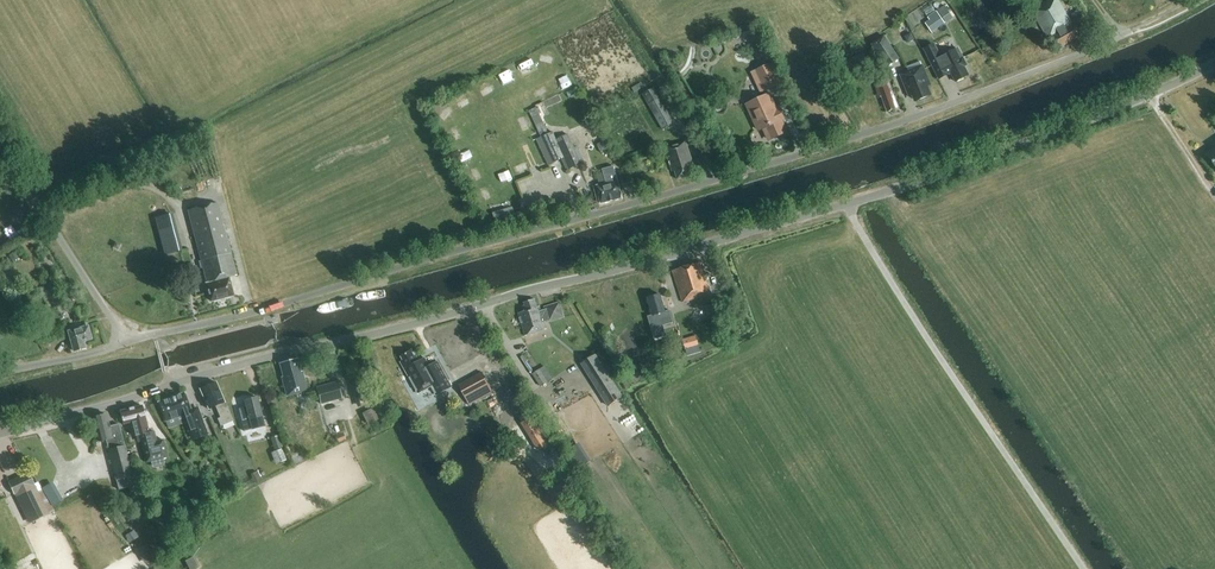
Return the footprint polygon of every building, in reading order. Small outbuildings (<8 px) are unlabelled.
[(1015,0),(1005,0),(1002,2),(1001,0),(995,3),(1000,14),(1018,4),(1015,0)] [(1068,21),(1070,20),(1058,0),(1051,0),(1038,7),(1039,9),(1033,13),(1048,39),(1053,36),(1060,48),(1078,38),(1068,21)] [(945,24),(936,11),(927,18),(929,21),(925,24),(931,33),(945,24)] [(767,45),(760,30),(745,37),(748,42),(757,38),(761,48),(767,45)] [(881,59),(893,51),(884,39),(873,47),(881,59)] [(934,43),(922,49),(938,80),(951,73),(955,82),(968,76),(964,67),(966,66),(958,49),(941,58),(934,43)] [(545,48),(543,61),(556,62),(557,50),(545,48)] [(850,76),(870,64),(863,53),(843,64),(850,76)] [(764,91),(781,83),(772,63),(754,71),(764,91)] [(914,103),(932,95),(929,87),(932,86),(923,65),(898,75),(907,98),(912,96),(914,103)] [(565,88),(574,85),(570,75),(562,79),(565,88)] [(899,108),(888,79),(874,84),(879,98),(881,97),(887,113),(899,108)] [(487,95),(495,91),(490,81),(482,85),(487,95)] [(642,84),(632,90),(634,94),(644,88),(642,84)] [(663,131),(676,124),(656,88),(643,95),(663,131)] [(469,93),(458,97),(462,106),(472,102),(469,93)] [(786,132),(769,96),(749,105),(760,130),(765,128),(770,139),(786,132)] [(448,102),(439,110),(446,118),(455,110),(448,102)] [(565,159),(563,154),(553,132),(542,138),(554,164),(565,159)] [(694,174),(690,161),(692,161),(686,141),(665,148),(672,172),(675,171),(677,180),(694,174)] [(563,154),(565,159),(570,170),(585,163),(578,147),(563,154)] [(1206,154),(1214,167),(1214,148),(1206,154)] [(529,161),(516,166),(521,176),(533,171),(529,161)] [(601,204),(622,199),(613,167),(602,170),(603,174),(597,176),(599,185),(596,186),(601,204)] [(231,254),(217,203),(187,211),(205,282),(210,301),(233,295),(228,278),(237,275),(231,253),(231,254)] [(497,220),(518,214),(516,205),(494,211),(497,220)] [(164,255),(182,250),(172,214),(154,219),(164,255)] [(14,255),(9,257),(13,264),(18,261),(14,255)] [(682,303),(710,295),(701,263),(672,271),(682,303)] [(55,280),(42,289),(52,304),(65,295),(55,280)] [(665,312),(660,295),(647,299),(652,316),(648,317),(652,330),(673,323),(669,311),(665,312)] [(524,312),(518,314),(525,336),(546,329),(544,323),(549,321),(549,322),(564,318),(559,303),(545,307),(545,310),(541,311),(539,307),(537,308),(534,300),(524,303),(525,306),(522,307),(524,312)] [(35,317),(30,307),(25,310),(30,320),(35,317)] [(75,322),(83,320),(80,308),(72,310),(75,322)] [(73,351),(84,348),(83,342),(91,339),(88,325),(67,331),(73,351)] [(696,336),(682,340),(685,350),(699,346),(696,336)] [(403,360),(400,362),(418,394),(431,387),(436,396),(452,387),(438,361),(429,366),(425,359),(417,363),(411,351),(401,357),(403,360)] [(596,354),(580,364),(607,407),(623,397),(596,354)] [(300,372),(296,359),(279,364),(283,377),(281,377),(286,397),(308,391),(302,371),(300,372)] [(653,365),(629,375),(631,381),(655,371),(653,365)] [(548,382),(539,369),(532,373),(541,387),(548,382)] [(482,373),(457,385),(465,399),(468,405),(493,392),(489,386),(482,373)] [(224,402),(215,382),(199,389),(208,409),(215,406),(220,418),(217,419),(220,426),(233,421),(225,402),(224,402)] [(320,405),(342,399),(337,382),(316,387),(320,405)] [(184,393),(157,402),(164,422),(182,416),(183,420),(190,440),(206,434),(198,409),(191,411),(184,393)] [(246,407),(238,409),(244,431),(260,427),(264,426),(261,416),(257,397),(244,400),(246,407)] [(142,406),(120,411),(123,425),(131,423),(134,437),(139,436),(145,459),(146,463),(151,462),(152,467),(155,468),(163,466),(165,463),(164,459),(167,458),(166,454),(163,440),(156,442),(154,432),(148,433),(145,419),(142,406)] [(368,426),(376,421),(370,410),(362,414),(368,426)] [(106,414),(93,418),(98,442),(106,440),(108,449),(116,480),(132,476),(122,436),(118,424),(109,426),(106,414)] [(538,452),(551,444),(534,415),(521,423),(538,452)] [(252,433),(255,453),(267,451),(264,431),(252,433)] [(278,463),(286,460),(281,449),(273,452),(278,463)] [(28,473),(7,483),(14,496),(22,492),(35,519),(48,513),(35,485),(28,473)] [(154,558),(145,544),(135,550),(144,564),(154,558)] [(194,556),(184,561),(189,568),(195,568),(199,567),(194,556)]
